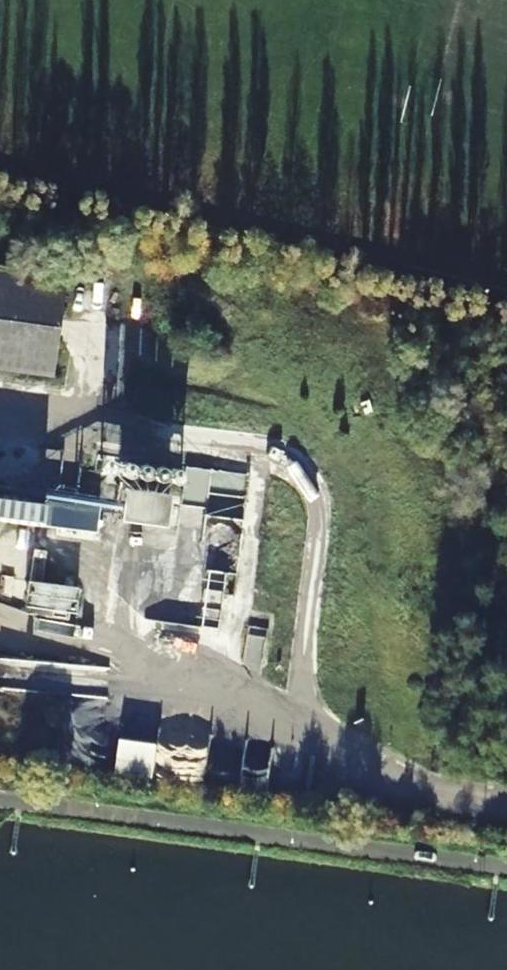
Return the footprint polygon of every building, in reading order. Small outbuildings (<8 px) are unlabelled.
[(0,271),(0,375),(58,381),(68,278),(0,271)] [(185,484),(187,471),(135,465),(129,524),(180,529),(185,484)] [(197,472),(187,471),(185,484),(196,485),(197,472)] [(0,501),(0,525),(46,530),(49,506),(0,501)] [(88,591),(40,586),(38,610),(85,615),(88,591)] [(64,697),(60,756),(88,758),(91,722),(94,723),(96,700),(64,697)]
